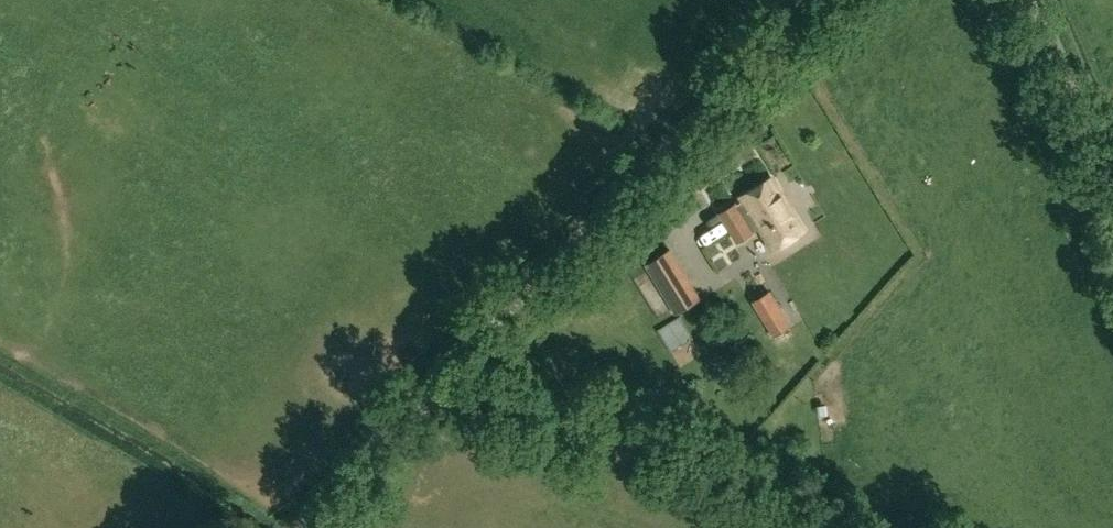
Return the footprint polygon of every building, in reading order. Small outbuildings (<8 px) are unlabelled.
[(739,207),(737,205),(721,214),(739,243),(754,234),(753,232),(761,227),(772,246),(802,229),(773,180),(744,198),(746,203),(739,207)] [(700,299),(671,249),(646,264),(675,313),(700,299)] [(773,338),(790,327),(780,310),(762,320),(773,338)]
